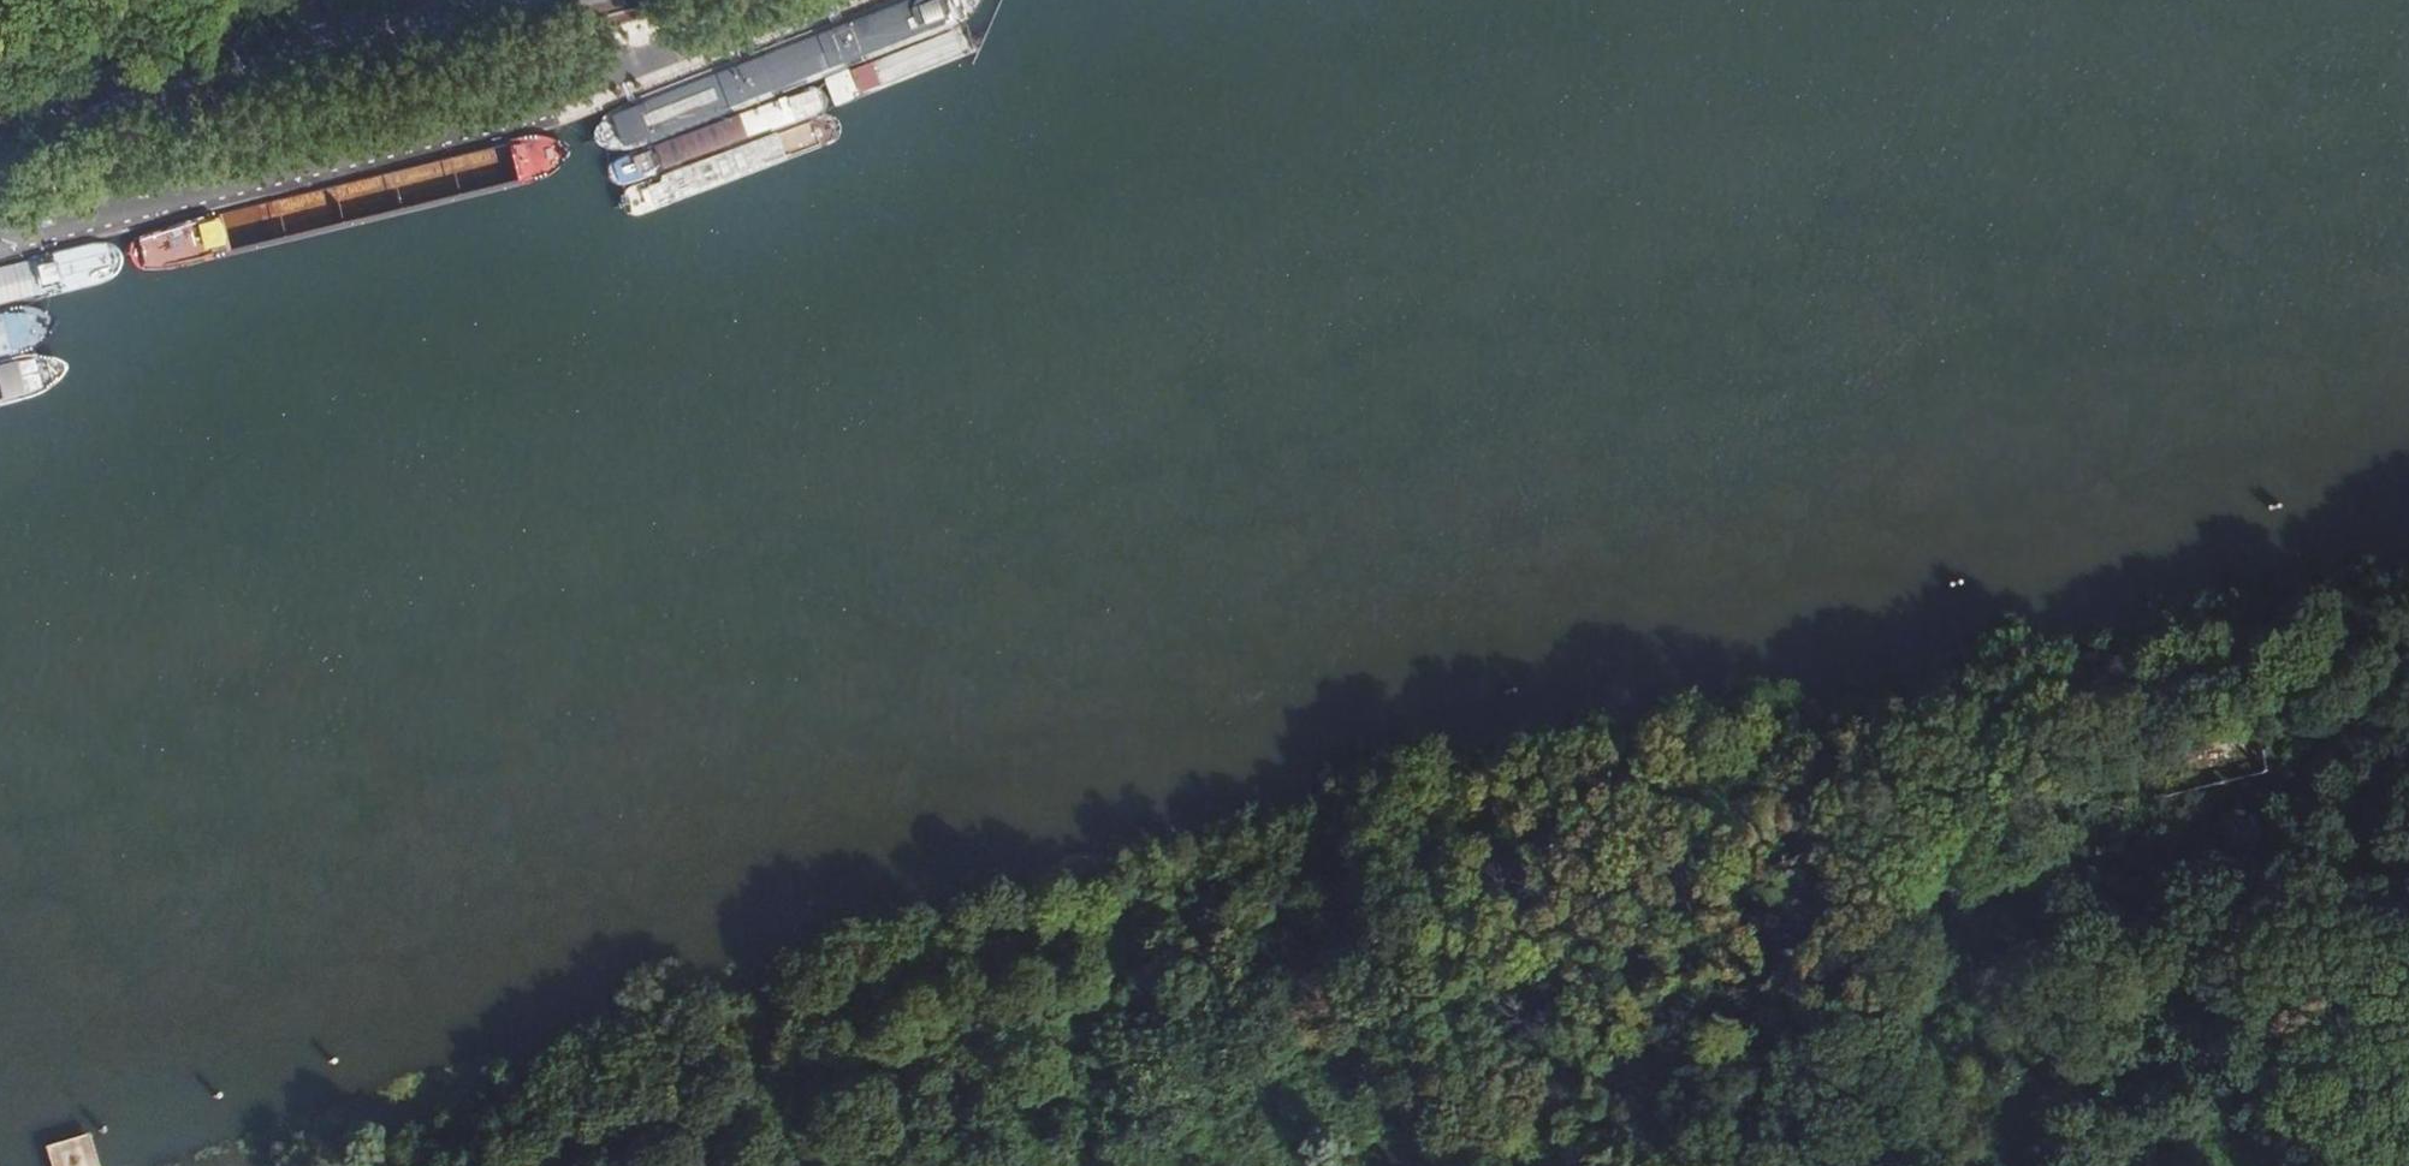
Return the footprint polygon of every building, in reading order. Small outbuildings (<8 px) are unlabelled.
[(615,107),(603,115),(599,121),(595,128),(594,135),(595,141),(599,146),(606,149),(616,151),(628,151),(642,147),(953,27),(967,20),(973,13),(979,2),(980,0),(889,0),(615,107)] [(2260,713),(2135,760),(2151,803),(2276,756),(2260,713)]
